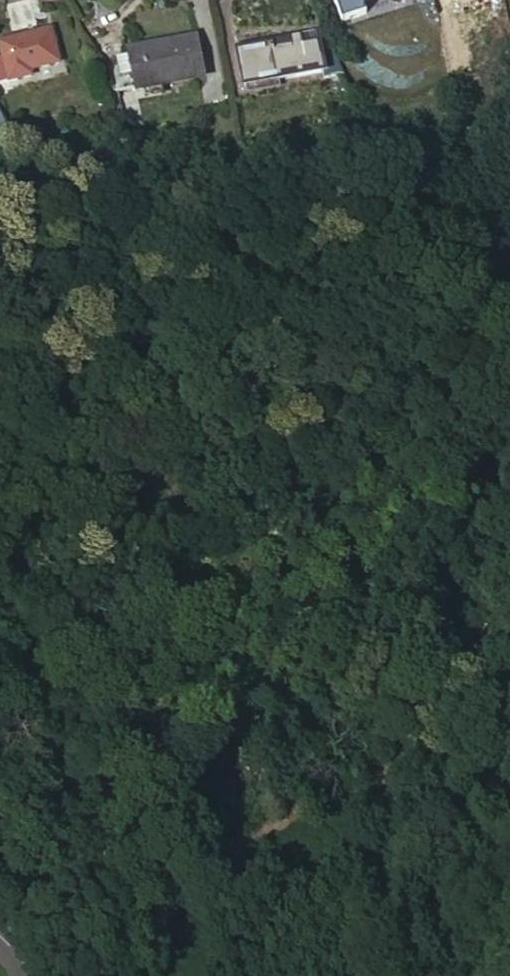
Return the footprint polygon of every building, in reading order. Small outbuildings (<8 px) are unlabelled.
[(59,63),(49,29),(0,41),(0,54),(0,84),(31,76),(30,71),(59,63)] [(203,76),(196,41),(155,50),(155,47),(127,53),(128,58),(115,61),(120,80),(132,78),(135,90),(203,76)] [(291,41),(238,51),(244,86),(323,71),(317,41),(292,46),(291,41)]
